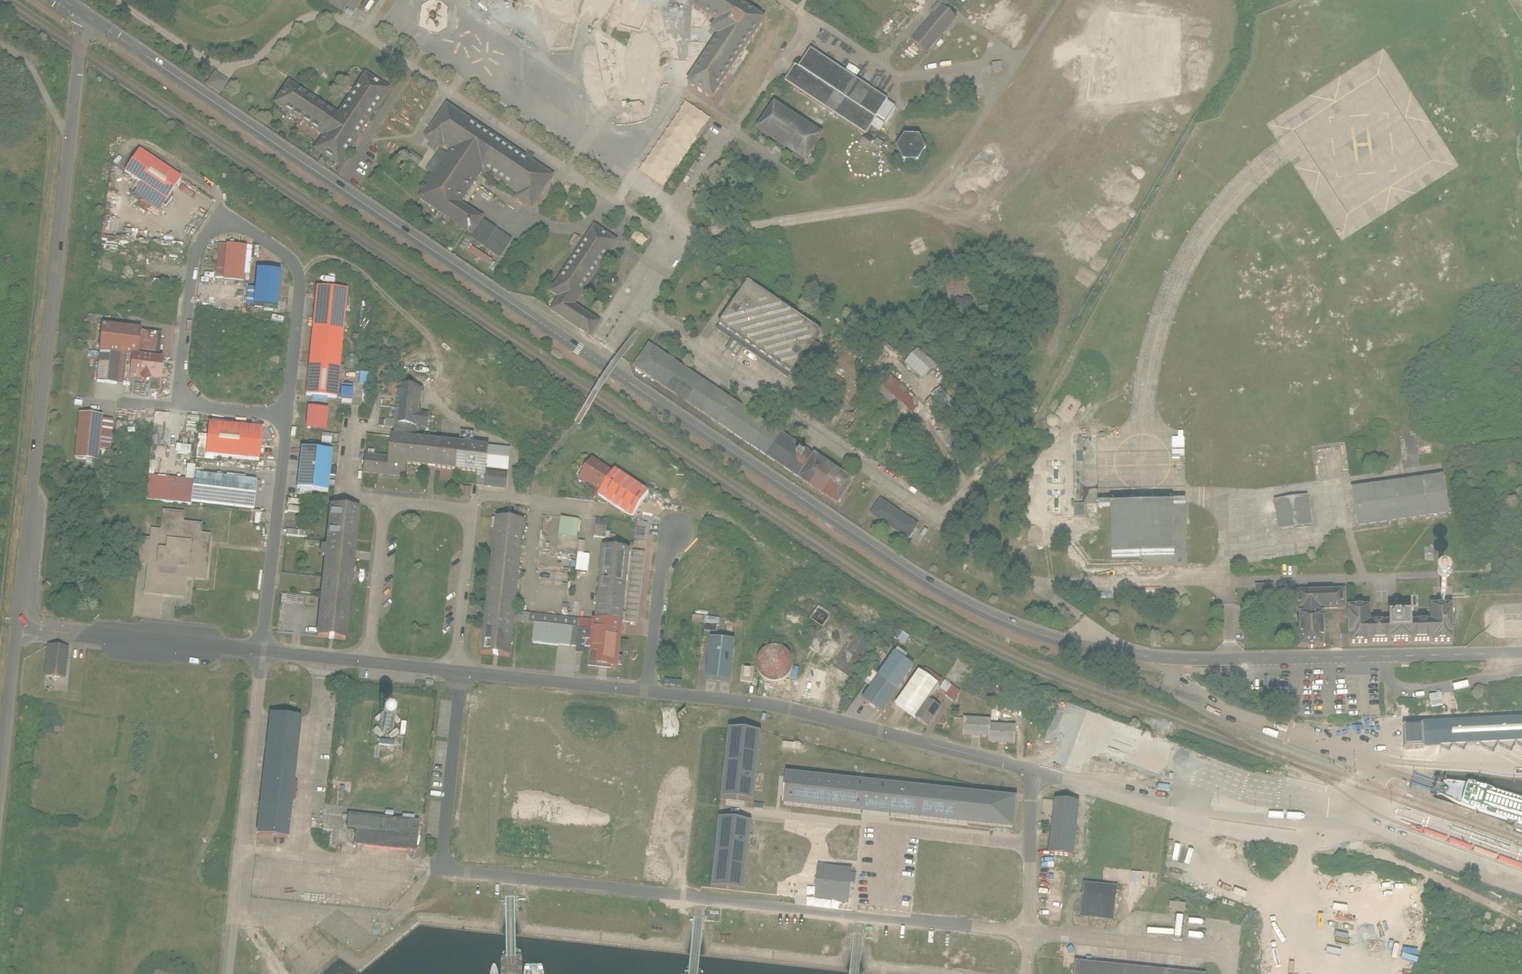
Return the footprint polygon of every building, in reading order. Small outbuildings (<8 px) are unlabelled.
[(343,7),(346,3),(355,9),(361,0),(332,0),(343,7)] [(716,98),(752,43),(769,16),(744,0),(699,0),(695,6),(716,20),(711,27),(720,33),(689,80),(716,98)] [(957,18),(942,5),(912,40),(927,53),(957,18)] [(877,116),(878,115),(889,100),(889,99),(867,84),(856,77),(846,70),(826,57),(812,47),(800,65),(797,63),(795,66),(787,79),(867,132),(877,116)] [(555,59),(568,53),(566,48),(553,54),(555,59)] [(997,62),(998,71),(1005,70),(1004,61),(997,62)] [(861,70),(850,63),(846,70),(856,77),(861,70)] [(229,80),(216,71),(207,84),(220,92),(229,80)] [(365,71),(338,111),(290,79),(273,103),(321,135),(314,146),(341,164),(357,139),(391,88),(365,71)] [(897,105),(889,100),(878,115),(886,121),(897,105)] [(463,202),(484,170),(518,193),(515,197),(533,209),(536,205),(539,200),(545,191),(556,174),(448,102),(437,118),(433,124),(427,133),(425,136),(442,148),(445,144),(452,149),(419,197),(436,209),(451,219),(473,234),(484,217),(484,216),(463,202)] [(824,133),(776,102),(759,128),(782,143),(807,159),(824,133)] [(513,117),(510,122),(521,129),(524,124),(513,117)] [(921,136),(906,136),(899,148),(906,161),(920,162),(928,149),(921,136)] [(180,180),(137,150),(122,172),(138,184),(131,194),(157,212),(180,180)] [(412,150),(408,156),(420,165),(424,159),(412,150)] [(484,217),(473,234),(471,237),(500,256),(513,237),(484,217)] [(560,297),(552,309),(587,332),(589,333),(592,335),(601,320),(599,319),(576,303),(580,297),(593,277),(615,244),(617,241),(593,226),(551,290),(560,297)] [(214,277),(221,278),(225,243),(217,242),(214,277)] [(246,245),(225,243),(221,278),(243,280),(246,245)] [(283,267),(259,265),(256,300),(280,303),(283,267)] [(822,333),(749,283),(721,324),(793,374),(822,333)] [(320,287),(309,397),(341,400),(353,290),(320,287)] [(974,298),(969,296),(965,299),(964,303),(966,308),(971,309),(975,306),(977,302),(974,298)] [(141,327),(99,323),(97,349),(120,351),(130,352),(138,353),(141,331),(141,327)] [(161,333),(141,331),(138,353),(159,354),(161,333)] [(799,477),(815,453),(650,345),(634,369),(799,477)] [(94,381),(117,383),(120,351),(97,349),(94,381)] [(562,355),(554,349),(552,353),(560,358),(562,355)] [(128,374),(130,352),(120,351),(117,383),(128,384),(128,374)] [(161,377),(163,355),(159,354),(138,353),(130,352),(128,374),(161,377)] [(360,367),(361,354),(347,354),(347,367),(360,367)] [(363,370),(362,381),(371,382),(372,371),(363,370)] [(883,385),(913,412),(918,406),(917,397),(892,375),(883,385)] [(344,397),(356,397),(356,384),(345,384),(344,397)] [(395,433),(417,435),(418,426),(428,427),(429,412),(420,411),(423,387),(400,384),(395,433)] [(306,426),(325,428),(327,407),(307,406),(306,426)] [(102,415),(79,413),(73,459),(98,461),(99,448),(102,418),(102,415)] [(112,419),(102,418),(99,448),(110,449),(112,419)] [(265,429),(210,424),(208,454),(262,459),(265,429)] [(464,430),(463,440),(477,441),(478,431),(464,430)] [(417,435),(395,433),(392,433),(389,455),(364,453),(362,473),(382,475),(406,478),(407,464),(434,467),(477,471),(476,483),(483,484),(495,485),(507,486),(511,445),(417,435)] [(179,452),(193,453),(194,444),(179,444),(179,452)] [(333,453),(301,450),(297,489),(329,492),(333,453)] [(815,453),(799,477),(839,504),(856,479),(815,452),(815,453)] [(600,492),(614,470),(594,457),(580,479),(597,490),(600,492)] [(614,470),(600,492),(598,494),(632,516),(649,490),(616,468),(614,470)] [(1352,486),(1359,526),(1439,513),(1451,511),(1445,471),(1352,486)] [(194,503),(255,509),(258,479),(197,473),(194,503)] [(462,496),(473,496),(473,485),(463,485),(462,496)] [(1314,523),(1309,491),(1276,496),(1280,527),(1314,523)] [(917,523),(880,499),(870,514),(908,538),(917,523)] [(319,554),(325,555),(320,596),(316,636),(332,638),(346,639),(353,574),(355,554),(360,507),(345,505),(330,504),(326,543),(320,543),(319,554)] [(1179,504),(1110,505),(1111,556),(1145,556),(1145,564),(1187,563),(1186,504),(1179,504)] [(148,538),(138,538),(136,564),(145,565),(144,594),(184,597),(186,578),(206,580),(210,535),(200,534),(200,525),(182,523),(182,512),(160,511),(159,529),(149,529),(148,538)] [(512,518),(496,517),(487,614),(483,653),(496,655),(514,657),(517,620),(518,611),(525,544),(527,520),(512,518)] [(560,536),(577,538),(579,519),(562,518),(560,536)] [(595,536),(606,538),(608,519),(597,518),(595,536)] [(644,544),(646,522),(635,520),(633,543),(644,544)] [(624,622),(631,550),(602,547),(595,619),(624,622)] [(631,550),(624,622),(637,623),(644,551),(631,550)] [(1259,596),(1276,596),(1276,583),(1259,583),(1259,596)] [(1316,647),(1323,647),(1321,608),(1342,607),(1342,590),(1299,592),(1301,648),(1309,648),(1311,649),(1314,649),(1316,647)] [(1435,620),(1415,620),(1414,609),(1394,610),(1394,621),(1375,621),(1375,604),(1352,604),(1353,643),(1459,641),(1458,605),(1435,605),(1435,620)] [(594,628),(595,619),(518,611),(517,620),(535,622),(574,626),(594,628)] [(624,627),(624,622),(595,619),(594,628),(591,653),(590,665),(603,666),(619,668),(624,627)] [(572,646),(574,626),(535,622),(533,641),(563,645),(572,646)] [(591,653),(594,628),(574,626),(572,646),(577,646),(577,652),(591,653)] [(907,643),(913,635),(903,628),(898,637),(907,643)] [(731,680),(736,640),(710,637),(705,677),(718,678),(731,680)] [(69,647),(50,645),(47,677),(65,679),(69,647)] [(772,647),(766,650),(761,655),(759,661),(758,668),(761,674),(765,680),(771,683),(778,684),(785,682),(790,678),(794,672),(796,666),(795,659),(791,653),(786,649),(779,647),(772,647)] [(883,672),(880,677),(900,691),(918,666),(897,652),(883,672)] [(921,671),(899,704),(918,718),(941,684),(921,671)] [(880,677),(865,699),(885,713),(900,691),(880,677)] [(948,680),(942,688),(949,692),(955,684),(948,680)] [(963,689),(955,684),(949,692),(948,694),(956,699),(963,689)] [(932,699),(919,718),(932,727),(945,707),(940,704),(932,699)] [(303,718),(273,715),(269,745),(263,802),(260,836),(291,839),(303,718)] [(992,719),(966,717),(965,736),(991,737),(992,719)] [(1470,751),(1490,749),(1499,755),(1503,749),(1507,748),(1517,754),(1521,747),(1521,719),(1417,726),(1419,754),(1430,753),(1439,753),(1449,759),(1453,752),(1456,752),(1466,757),(1470,751)] [(1018,725),(993,724),(991,742),(1017,744),(1018,725)] [(756,804),(764,729),(730,726),(722,800),(740,802),(756,804)] [(790,771),(787,805),(882,815),(1019,829),(1023,795),(790,771)] [(1054,820),(1051,854),(1074,856),(1079,802),(1056,800),(1054,820)] [(421,821),(348,814),(347,831),(357,832),(356,845),(419,851),(421,821)] [(747,890),(755,818),(739,816),(721,814),(713,886),(747,890)] [(1453,825),(1449,834),(1509,856),(1513,845),(1453,825)] [(1017,842),(986,839),(981,888),(1013,891),(1015,867),(1017,842)] [(855,901),(858,866),(820,863),(817,898),(855,901)] [(1051,869),(1050,904),(1066,904),(1066,869),(1051,869)] [(1122,869),(1121,881),(1158,882),(1158,870),(1122,869)] [(1282,885),(1290,876),(1288,873),(1279,882),(1282,885)] [(1086,883),(1082,916),(1115,919),(1118,886),(1086,883)] [(1366,895),(1366,883),(1356,883),(1355,895),(1366,895)] [(528,892),(527,906),(528,906),(537,907),(539,893),(528,892)] [(1187,903),(1171,902),(1170,911),(1186,912),(1187,903)] [(1151,932),(1186,936),(1188,916),(1181,915),(1179,929),(1151,926),(1151,932)] [(761,920),(750,919),(748,931),(759,932),(761,920)] [(879,926),(879,939),(888,939),(888,927),(879,926)] [(1073,973),(1207,973),(1131,966),(1074,961),(1073,973)]
